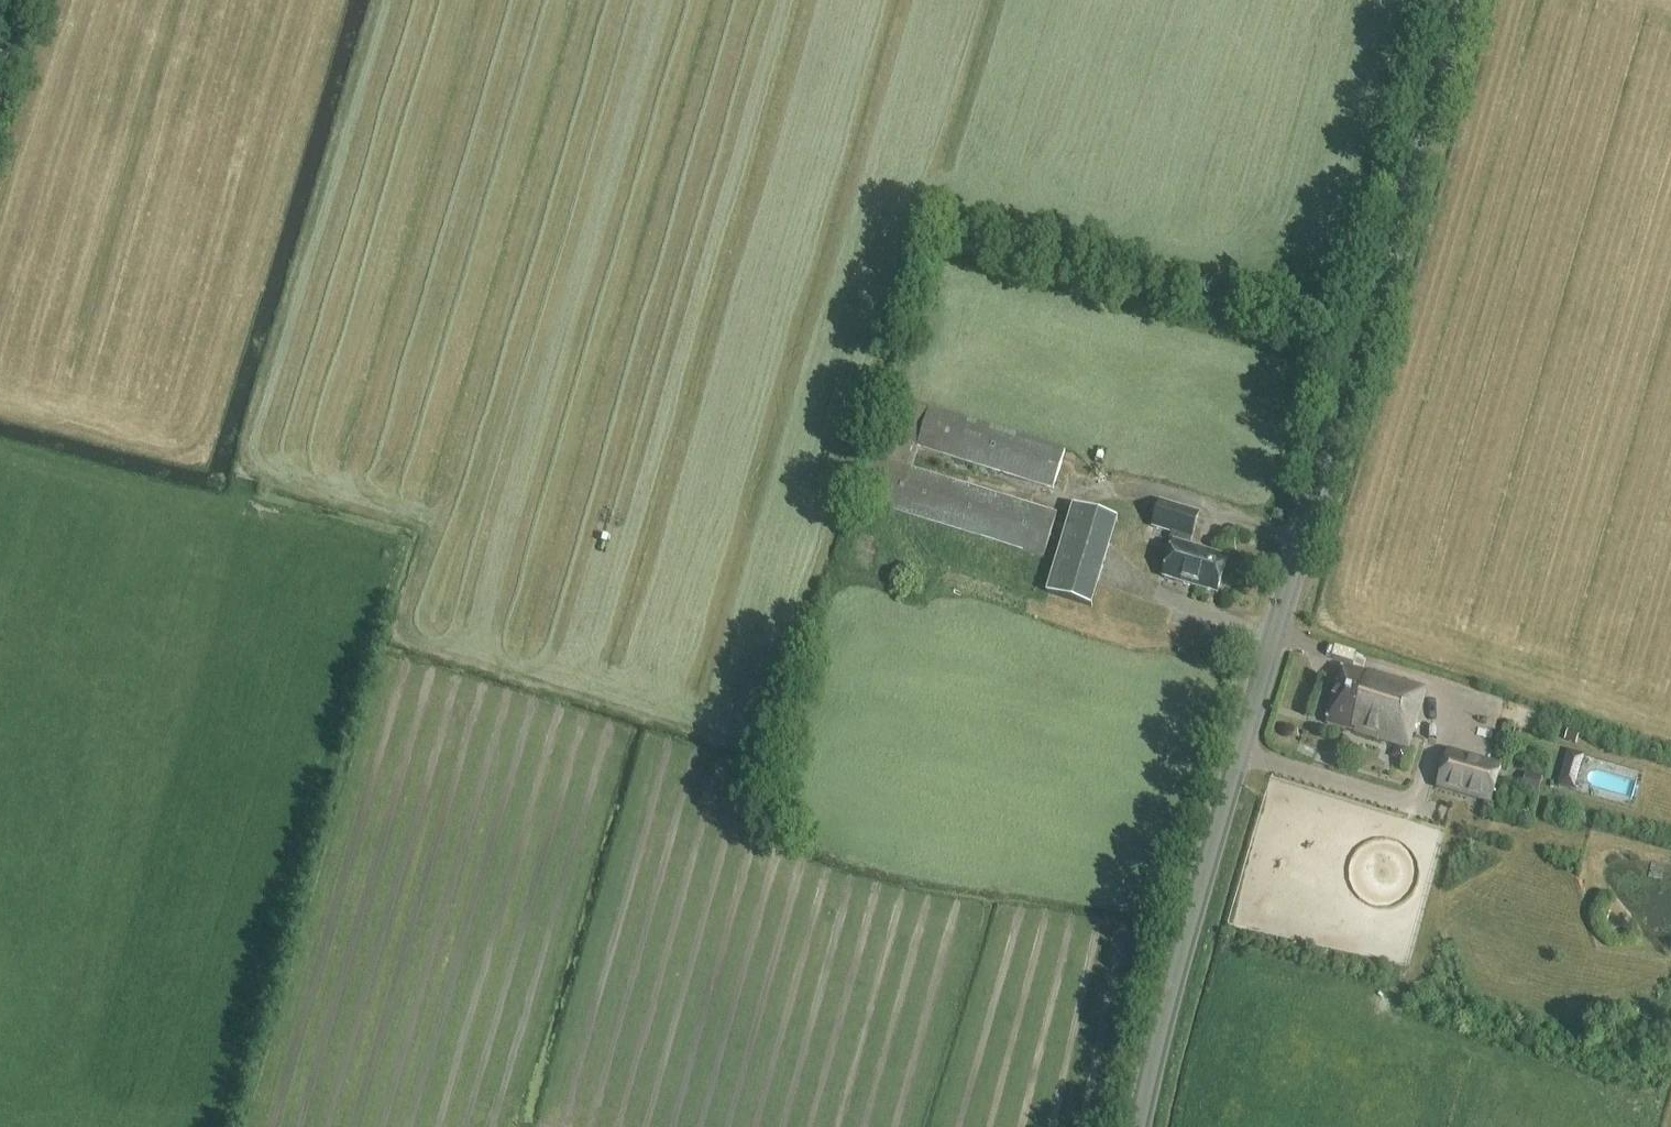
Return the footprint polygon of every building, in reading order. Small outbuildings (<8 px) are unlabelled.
[(1064,453),(895,401),(887,425),(883,424),(859,502),(1043,558),(1055,517),(910,472),(917,450),(1052,491),(1064,453)] [(1096,581),(1114,518),(1071,505),(1046,591),(1097,606),(1103,583),(1096,581)] [(1189,542),(1197,516),(1159,505),(1151,528),(1172,535),(1169,545),(1173,546),(1163,579),(1192,588),(1194,583),(1217,590),(1225,561),(1186,549),(1189,541),(1189,542)] [(1407,751),(1424,693),(1343,668),(1325,726),(1407,751)] [(1569,729),(1564,741),(1577,746),(1582,735),(1569,729)] [(1348,739),(1337,736),(1333,754),(1344,757),(1348,739)] [(1572,750),(1563,785),(1581,790),(1591,755),(1572,750)] [(1490,805),(1500,769),(1448,754),(1437,789),(1490,805)] [(1542,779),(1525,775),(1521,790),(1538,794),(1542,779)]
